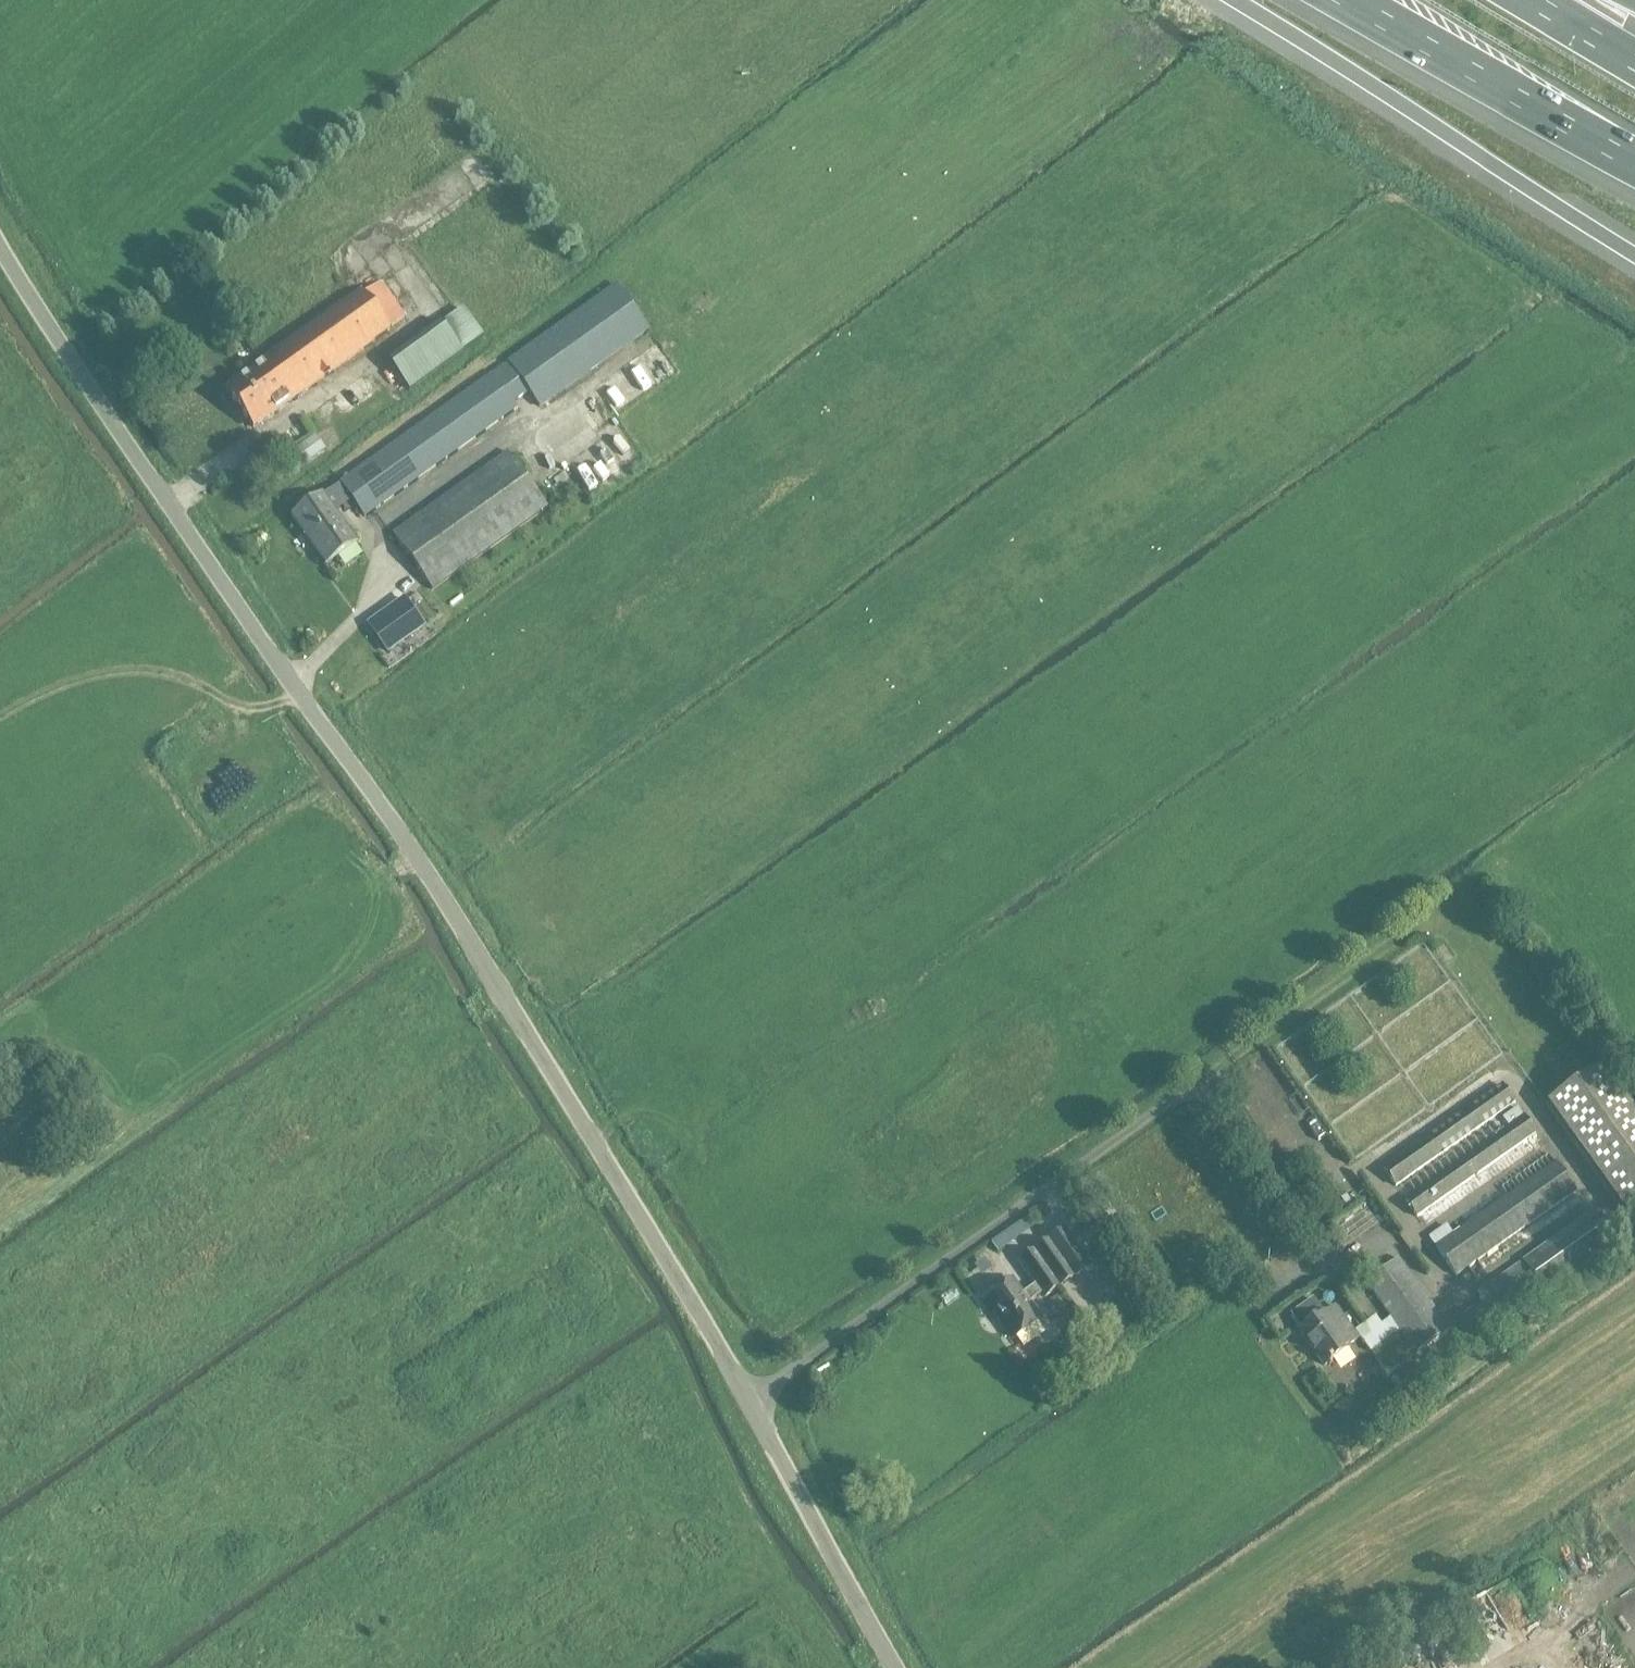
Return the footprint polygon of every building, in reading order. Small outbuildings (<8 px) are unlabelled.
[(227,391),(254,429),(389,331),(388,329),(404,318),(379,284),(363,296),(361,294),(227,391)] [(540,406),(648,328),(616,285),(508,363),(540,406)] [(390,363),(410,393),(464,354),(442,324),(390,363)] [(493,374),(340,483),(352,500),(365,518),(517,408),(493,374)] [(590,453),(614,450),(611,424),(587,427),(590,453)] [(314,438),(295,452),(306,467),(325,453),(314,438)] [(431,590),(547,507),(508,453),(393,535),(431,590)] [(340,483),(323,496),(335,513),(352,500),(340,483)] [(335,513),(323,496),(322,495),(290,517),(324,565),(355,543),(335,513)] [(404,599),(368,624),(388,651),(423,626),(404,599)] [(1634,1212),(1634,1114),(1601,1066),(1546,1105),(1625,1219),(1634,1212)] [(1503,1083),(1382,1168),(1395,1186),(1516,1102),(1503,1083)] [(1525,1115),(1404,1200),(1417,1218),(1537,1133),(1525,1115)] [(1456,1274),(1577,1190),(1557,1161),(1436,1245),(1456,1274)] [(1503,1268),(1584,1216),(1574,1199),(1531,1226),(1539,1238),(1510,1257),(1508,1253),(1520,1245),(1515,1238),(1493,1252),(1503,1268)] [(1592,1212),(1523,1260),(1546,1293),(1614,1245),(1592,1212)] [(1063,1228),(1015,1262),(1033,1287),(1039,1295),(1042,1300),(1090,1266),(1063,1228)] [(1399,1330),(1415,1352),(1447,1329),(1398,1259),(1365,1283),(1389,1316),(1399,1330)] [(1478,1342),(1546,1293),(1523,1260),(1480,1291),(1487,1300),(1461,1319),(1478,1342)] [(1011,1280),(985,1298),(1014,1339),(1040,1320),(1028,1303),(1039,1295),(1033,1287),(1021,1294),(1011,1280)] [(1358,1339),(1343,1318),(1335,1307),(1323,1316),(1322,1314),(1298,1330),(1323,1366),(1347,1349),(1345,1348),(1358,1339)] [(1369,1351),(1399,1330),(1389,1316),(1380,1323),(1374,1316),(1354,1330),(1369,1351)] [(1405,1667),(1424,1667),(1432,1663),(1409,1632),(1389,1647),(1405,1667)]
